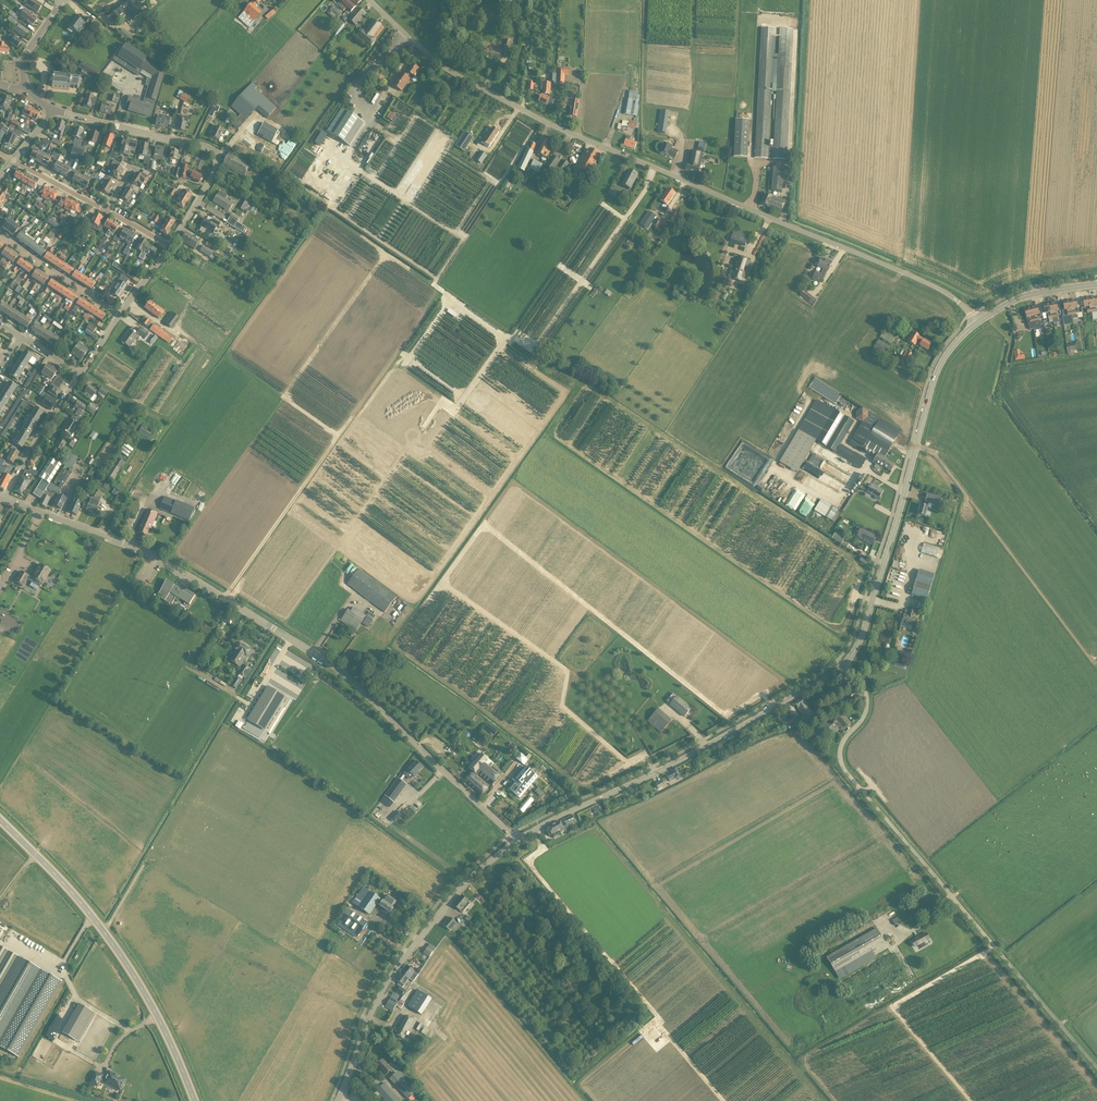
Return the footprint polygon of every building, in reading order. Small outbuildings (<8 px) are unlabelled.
[(26,5),(37,12),(42,5),(34,0),(29,0),(26,5)] [(122,3),(123,3),(119,6),(118,5),(110,10),(111,12),(106,15),(110,21),(115,17),(115,18),(116,17),(117,18),(117,19),(119,19),(119,18),(120,17),(120,16),(119,15),(123,12),(122,10),(126,8),(133,19),(142,13),(133,0),(127,0),(122,3)] [(257,3),(258,4),(261,0),(253,0),(254,0),(238,18),(249,28),(262,13),(255,6),(257,3)] [(348,0),(345,0),(341,4),(351,12),(355,7),(348,0)] [(333,7),(330,10),(332,12),(330,13),(334,18),(336,16),(338,18),(342,14),(334,6),(333,7)] [(19,17),(26,23),(28,20),(27,19),(28,18),(27,17),(30,13),(21,7),(19,10),(22,13),(19,17)] [(366,13),(358,7),(348,19),(356,26),(366,13)] [(269,20),(277,12),(274,9),(266,17),(269,20)] [(18,17),(10,11),(8,14),(16,20),(18,17)] [(26,23),(32,27),(37,19),(30,13),(27,17),(28,18),(27,19),(28,20),(26,23)] [(16,29),(15,31),(24,38),(28,32),(19,25),(20,24),(10,17),(7,20),(12,25),(13,24),(14,25),(13,27),(16,29)] [(78,34),(83,26),(85,28),(89,23),(90,24),(92,21),(87,17),(85,20),(86,21),(84,24),(75,17),(68,27),(68,28),(67,30),(71,33),(73,30),(78,34)] [(376,40),(374,39),(383,27),(372,19),(363,31),(361,29),(360,31),(361,31),(358,34),(357,36),(371,46),(376,40)] [(754,158),(786,160),(793,29),(780,28),(774,148),(768,148),(774,28),(761,27),(754,158)] [(128,42),(132,38),(122,29),(118,34),(128,42)] [(8,39),(11,41),(10,43),(17,48),(21,42),(15,38),(16,35),(12,32),(8,37),(9,37),(8,39)] [(500,58),(501,55),(508,56),(511,40),(505,39),(503,50),(501,50),(493,48),(493,50),(484,49),(483,55),(500,58)] [(9,54),(9,49),(4,48),(4,43),(0,42),(0,53),(9,54)] [(140,73),(147,78),(145,86),(148,87),(143,103),(132,100),(132,97),(129,96),(125,107),(129,108),(128,110),(150,117),(164,73),(145,60),(146,58),(125,44),(119,54),(117,53),(113,59),(138,75),(140,73)] [(79,68),(82,70),(78,75),(80,76),(79,77),(77,79),(75,78),(75,77),(74,77),(74,78),(70,78),(71,76),(53,74),(49,75),(49,78),(49,82),(48,85),(51,87),(69,88),(69,87),(73,87),(73,88),(74,88),(74,87),(77,87),(77,89),(78,88),(78,87),(80,85),(81,86),(82,85),(80,84),(80,82),(82,82),(82,81),(84,78),(89,81),(92,77),(95,79),(99,73),(82,61),(79,66),(79,68)] [(112,74),(115,74),(115,68),(116,68),(115,64),(106,64),(106,75),(112,75),(112,74)] [(415,76),(414,76),(419,69),(412,65),(408,71),(407,70),(404,74),(401,72),(392,85),(402,92),(410,79),(412,80),(415,76)] [(377,74),(375,76),(373,79),(382,86),(386,80),(377,74)] [(235,121),(242,126),(247,119),(256,109),(267,119),(277,108),(255,89),(257,87),(252,82),(231,107),(240,115),(235,121)] [(547,105),(551,106),(551,107),(555,96),(550,94),(551,83),(543,83),(542,95),(545,95),(544,97),(541,95),(538,102),(547,105)] [(192,100),(193,97),(184,92),(183,93),(179,91),(178,92),(177,97),(180,99),(179,99),(190,105),(192,100)] [(0,100),(0,103),(4,105),(5,102),(10,104),(12,99),(2,95),(0,100)] [(90,109),(92,102),(95,102),(96,98),(93,98),(93,97),(86,95),(83,107),(90,109)] [(626,99),(624,114),(630,115),(637,116),(639,106),(637,106),(638,101),(626,99)] [(571,105),(569,116),(577,117),(579,101),(568,100),(568,105),(571,105)] [(10,104),(5,102),(4,105),(0,103),(0,108),(7,111),(10,104)] [(101,109),(100,111),(110,114),(113,105),(110,104),(109,107),(102,105),(101,106),(100,109),(101,109)] [(217,106),(214,104),(208,116),(212,118),(215,112),(217,113),(220,107),(217,106)] [(23,123),(26,124),(27,121),(29,118),(31,113),(33,114),(34,111),(30,109),(29,108),(28,107),(27,107),(26,107),(21,117),(25,119),(23,123)] [(365,123),(342,109),(327,132),(350,147),(365,123)] [(27,121),(26,124),(28,125),(30,122),(32,119),(36,121),(40,114),(39,113),(37,112),(36,112),(34,111),(33,114),(31,113),(29,118),(27,121)] [(169,117),(158,114),(155,125),(167,127),(169,117)] [(658,114),(658,126),(666,126),(666,114),(658,114)] [(15,116),(13,116),(11,121),(10,122),(11,123),(10,126),(17,129),(19,123),(13,121),(15,116)] [(179,118),(176,130),(184,132),(186,123),(187,124),(189,117),(185,116),(185,117),(183,116),(182,118),(181,118),(179,118)] [(637,123),(623,120),(622,126),(636,128),(637,123)] [(57,125),(56,124),(54,130),(55,131),(54,133),(58,134),(58,136),(62,137),(65,127),(64,127),(65,123),(58,121),(57,125)] [(276,139),(281,130),(266,122),(256,138),(262,141),(264,137),(277,144),(279,141),(276,139)] [(26,128),(28,125),(26,124),(22,131),(29,134),(31,130),(26,128)] [(212,137),(219,140),(222,134),(224,135),(226,131),(224,130),(214,125),(211,131),(214,132),(212,137)] [(487,134),(481,142),(489,147),(499,132),(493,127),(488,134),(487,134)] [(72,137),(75,138),(72,146),(73,147),(70,157),(81,161),(85,149),(80,147),(82,140),(79,139),(82,130),(79,129),(79,128),(77,128),(76,128),(72,137)] [(10,131),(8,130),(6,133),(8,134),(4,144),(12,147),(16,137),(19,138),(21,133),(16,130),(15,132),(10,131)] [(98,134),(91,131),(88,141),(95,144),(98,134)] [(464,152),(474,138),(464,131),(455,146),(464,152)] [(106,134),(98,155),(102,156),(104,152),(106,147),(109,148),(113,137),(106,134)] [(627,136),(623,146),(634,149),(637,143),(630,141),(631,138),(627,136)] [(120,154),(126,155),(130,141),(130,140),(124,139),(123,139),(121,145),(122,145),(120,154)] [(547,158),(550,152),(547,151),(551,143),(544,139),(537,153),(547,158)] [(137,143),(130,141),(126,155),(129,156),(130,151),(134,152),(137,143)] [(531,142),(527,150),(526,149),(517,168),(524,172),(533,153),(533,152),(536,145),(531,142)] [(668,156),(675,158),(678,151),(671,149),(672,147),(663,143),(659,153),(668,156)] [(145,157),(143,163),(149,165),(152,151),(148,150),(147,150),(148,145),(141,144),(139,151),(138,156),(145,157)] [(319,150),(318,152),(322,154),(324,149),(316,145),(315,148),(319,150)] [(734,146),(733,157),(747,158),(748,146),(734,146)] [(166,158),(162,157),(164,149),(155,147),(153,159),(161,160),(166,160),(166,158)] [(30,158),(35,161),(40,152),(34,149),(30,158)] [(579,168),(589,174),(600,155),(589,149),(579,168)] [(179,156),(177,156),(178,152),(170,150),(169,155),(168,156),(167,158),(168,159),(169,159),(168,164),(171,164),(172,160),(176,161),(176,160),(178,160),(179,156)] [(702,153),(694,151),(690,150),(685,170),(698,173),(700,165),(699,165),(702,153)] [(48,151),(45,155),(41,164),(46,167),(51,158),(48,156),(50,155),(51,153),(50,153),(50,152),(48,151)] [(35,161),(41,164),(45,155),(40,152),(35,161)] [(476,153),(473,158),(481,164),(487,156),(481,152),(479,154),(476,153)] [(229,154),(223,165),(245,176),(251,165),(229,154)] [(84,155),(82,161),(88,163),(89,160),(92,161),(93,157),(87,155),(87,156),(84,155)] [(553,155),(546,166),(553,171),(560,160),(553,155)] [(59,174),(66,177),(68,174),(71,175),(78,161),(75,160),(72,166),(69,165),(68,167),(64,165),(59,174)] [(114,167),(112,170),(120,175),(123,170),(118,167),(120,164),(114,160),(111,165),(114,167)] [(534,160),(530,169),(538,173),(542,164),(534,160)] [(565,160),(554,176),(558,178),(562,171),(566,173),(568,170),(565,168),(568,162),(565,160)] [(53,170),(59,174),(64,165),(57,161),(57,162),(53,170)] [(74,177),(72,180),(79,184),(83,175),(81,174),(82,171),(78,169),(82,162),(78,161),(71,175),(74,177)] [(201,176),(193,171),(192,175),(187,172),(188,166),(182,165),(180,178),(189,180),(191,178),(198,182),(200,179),(200,180),(202,177),(201,177),(201,176)] [(773,167),(771,191),(782,192),(784,168),(773,167)] [(102,170),(100,173),(105,176),(104,176),(111,180),(113,177),(117,180),(120,175),(112,170),(109,175),(102,170)] [(629,170),(621,184),(630,189),(638,175),(629,170)] [(13,177),(19,181),(23,175),(17,171),(13,177)] [(90,179),(93,181),(96,175),(93,173),(92,176),(85,173),(83,175),(79,184),(86,187),(90,179)] [(136,173),(133,177),(143,184),(147,176),(142,173),(140,176),(136,173)] [(23,175),(19,181),(23,183),(26,185),(30,179),(23,175)] [(106,180),(103,185),(111,190),(114,185),(110,183),(111,180),(104,176),(103,179),(106,180)] [(134,185),(132,188),(138,192),(138,191),(143,184),(133,177),(130,182),(134,185)] [(244,178),(236,194),(242,197),(245,192),(247,193),(249,190),(247,189),(250,181),(244,178)] [(30,179),(26,185),(33,189),(36,183),(30,179)] [(108,195),(111,190),(103,185),(100,190),(93,186),(91,190),(99,195),(102,191),(108,195)] [(41,197),(46,199),(50,190),(43,186),(39,193),(42,195),(41,197)] [(8,190),(6,188),(4,191),(3,194),(10,198),(11,195),(6,193),(8,190)] [(126,188),(123,193),(131,198),(134,193),(136,194),(137,193),(138,192),(132,188),(131,191),(126,188)] [(610,188),(607,193),(614,197),(617,193),(610,188)] [(660,200),(667,205),(675,193),(668,188),(660,200)] [(183,194),(180,198),(187,202),(191,194),(183,189),(181,193),(183,194)] [(57,194),(50,190),(46,199),(49,201),(50,199),(54,201),(57,194)] [(227,196),(220,191),(218,195),(218,194),(213,202),(226,209),(225,210),(228,212),(233,204),(225,199),(227,196)] [(134,200),(131,198),(123,193),(120,198),(125,201),(121,207),(124,209),(127,206),(129,207),(130,204),(131,204),(134,200)] [(768,207),(781,212),(786,201),(766,193),(761,205),(768,207)] [(64,209),(67,210),(72,201),(65,198),(63,201),(60,199),(58,205),(62,207),(63,205),(65,207),(64,209)] [(183,208),(187,202),(180,198),(178,201),(176,200),(174,203),(183,208)] [(246,210),(249,200),(244,198),(241,208),(246,210)] [(79,205),(72,201),(67,210),(70,212),(71,210),(79,214),(82,208),(79,206),(79,205)] [(649,226),(656,216),(650,211),(642,222),(649,226)] [(103,217),(94,213),(90,222),(91,223),(89,227),(99,232),(103,225),(100,223),(103,217)] [(246,228),(237,222),(239,219),(232,214),(227,223),(243,233),(246,228)] [(166,220),(164,224),(171,228),(175,221),(166,216),(164,219),(166,220)] [(220,223),(213,219),(211,222),(204,218),(202,223),(203,223),(201,226),(201,227),(199,231),(203,233),(206,229),(212,233),(217,226),(218,227),(220,223)] [(103,234),(105,235),(113,222),(108,219),(104,226),(107,228),(103,234)] [(14,224),(8,220),(2,228),(8,232),(14,224)] [(659,220),(656,225),(664,230),(664,229),(666,230),(668,227),(666,226),(667,224),(659,220)] [(119,226),(113,222),(105,235),(108,237),(109,234),(112,236),(119,226)] [(19,228),(14,224),(8,232),(13,236),(19,228)] [(166,235),(171,228),(164,224),(162,228),(160,226),(158,230),(166,235)] [(25,228),(17,239),(23,243),(27,238),(24,235),(26,233),(25,232),(27,229),(25,228)] [(119,239),(124,242),(130,232),(124,228),(120,234),(118,233),(113,240),(118,242),(119,239)] [(84,238),(88,241),(93,233),(88,231),(84,238)] [(127,256),(130,250),(135,243),(132,241),(135,235),(130,232),(124,242),(128,245),(123,253),(127,256)] [(180,241),(194,249),(199,240),(186,232),(180,241)] [(745,246),(748,238),(733,232),(730,240),(745,246)] [(27,238),(23,243),(29,248),(33,242),(27,238)] [(141,253),(142,252),(147,243),(147,244),(147,243),(141,239),(138,245),(135,243),(130,250),(135,253),(136,250),(141,253)] [(212,244),(207,241),(205,245),(210,248),(210,247),(215,250),(216,247),(212,245),(212,244)] [(33,242),(29,248),(35,252),(39,247),(33,242)] [(142,252),(152,258),(157,250),(147,244),(147,243),(142,252)] [(200,251),(209,257),(213,252),(203,246),(200,251)] [(39,247),(35,252),(41,257),(45,251),(39,247)] [(3,264),(5,262),(7,259),(12,252),(6,248),(1,255),(4,257),(0,262),(2,264),(3,264)] [(7,259),(12,263),(17,256),(12,252),(7,259)] [(47,253),(43,259),(50,263),(54,257),(47,253)] [(737,256),(732,271),(735,272),(733,279),(740,281),(742,276),(745,277),(750,261),(737,256)] [(54,257),(50,263),(56,267),(60,261),(54,257)] [(17,264),(22,269),(27,263),(21,259),(17,264)] [(826,276),(828,271),(831,263),(821,259),(817,267),(823,269),(821,274),(815,271),(812,279),(820,283),(824,275),(826,276)] [(60,261),(56,267),(63,271),(66,265),(60,261)] [(121,266),(114,262),(112,266),(118,270),(121,266)] [(28,273),(32,268),(27,263),(22,269),(28,273)] [(66,265),(63,271),(69,275),(73,269),(66,265)] [(36,284),(37,281),(42,274),(36,270),(31,277),(34,279),(32,282),(36,284)] [(75,271),(72,277),(78,281),(82,275),(75,271)] [(43,286),(48,278),(42,274),(37,281),(43,286)] [(82,275),(78,281),(84,285),(88,279),(82,275)] [(125,285),(127,282),(121,278),(119,281),(111,293),(119,298),(127,286),(125,285)] [(88,279),(84,285),(91,289),(95,283),(88,279)] [(51,280),(47,286),(54,290),(58,284),(51,280)] [(54,290),(60,294),(64,288),(58,284),(54,290)] [(127,296),(133,288),(129,285),(124,293),(127,296)] [(60,294),(66,298),(70,292),(64,288),(60,294)] [(799,296),(808,302),(812,297),(803,290),(799,296)] [(70,292),(66,298),(73,302),(77,297),(76,296),(70,292)] [(1088,313),(1092,312),(1090,298),(1083,299),(1085,307),(1090,306),(1090,309),(1087,309),(1088,313)] [(80,299),(71,313),(74,315),(80,307),(82,309),(86,303),(80,299)] [(1071,309),(1073,319),(1083,318),(1082,313),(1076,313),(1076,311),(1073,311),(1073,308),(1078,308),(1077,300),(1070,301),(1071,309)] [(1069,320),(1073,319),(1071,309),(1070,301),(1064,302),(1065,310),(1070,309),(1070,312),(1068,312),(1069,320)] [(158,319),(162,313),(163,311),(156,306),(155,307),(149,302),(144,308),(158,319)] [(82,309),(89,313),(93,307),(86,303),(82,309)] [(1050,304),(1053,318),(1054,324),(1059,323),(1058,317),(1057,317),(1056,314),(1054,314),(1053,311),(1058,311),(1057,303),(1050,304)] [(1049,319),(1053,318),(1050,304),(1044,305),(1045,313),(1050,312),(1051,315),(1048,315),(1049,319)] [(1037,306),(1031,308),(1036,327),(1040,326),(1041,328),(1045,329),(1044,322),(1039,322),(1038,318),(1040,317),(1039,314),(1037,306)] [(3,313),(9,317),(11,314),(13,310),(8,307),(3,313)] [(93,307),(89,313),(95,317),(99,311),(93,307)] [(1030,329),(1036,327),(1031,308),(1025,309),(1027,318),(1028,320),(1030,320),(1030,322),(1028,323),(1030,329)] [(11,314),(9,317),(15,321),(19,314),(13,310),(11,314)] [(99,311),(95,317),(101,321),(105,315),(99,311)] [(164,322),(172,326),(178,315),(170,311),(164,322)] [(19,314),(15,321),(20,324),(25,318),(19,314)] [(27,328),(31,322),(25,318),(20,324),(27,328)] [(96,328),(90,323),(87,328),(93,332),(96,328)] [(31,331),(37,335),(41,328),(36,324),(31,331)] [(154,324),(150,330),(168,343),(173,337),(154,324)] [(37,335),(42,339),(47,332),(41,328),(37,335)] [(128,330),(120,341),(129,347),(139,334),(143,337),(147,333),(140,328),(135,335),(128,330)] [(84,332),(92,337),(94,334),(87,329),(84,332)] [(47,332),(42,339),(48,342),(51,338),(53,335),(47,332)] [(880,337),(892,344),(895,339),(883,332),(880,337)] [(918,342),(921,343),(919,345),(928,350),(931,344),(923,339),(913,332),(907,342),(915,346),(918,342)] [(59,339),(53,335),(51,338),(48,342),(54,346),(59,339)] [(895,345),(892,344),(891,348),(901,353),(905,344),(903,343),(904,340),(899,337),(895,345)] [(888,346),(878,340),(874,347),(883,353),(888,346)] [(88,349),(79,343),(71,354),(81,361),(88,349)] [(1013,350),(1014,360),(1024,359),(1023,354),(1020,354),(1019,350),(1013,350)] [(907,351),(900,363),(905,367),(913,355),(907,351)] [(20,358),(28,363),(32,357),(24,352),(20,358)] [(20,358),(17,364),(25,369),(28,363),(20,358)] [(17,364),(13,369),(21,375),(25,369),(17,364)] [(52,380),(57,371),(53,369),(54,367),(52,366),(51,368),(47,365),(42,373),(52,380)] [(13,369),(9,375),(17,381),(21,375),(13,369)] [(9,382),(5,388),(13,393),(17,387),(9,382)] [(51,388),(48,392),(56,397),(61,391),(51,385),(49,387),(51,388)] [(84,396),(93,402),(97,396),(94,395),(96,391),(89,386),(85,392),(86,393),(84,396)] [(1,394),(9,399),(13,393),(5,388),(1,394)] [(107,392),(101,388),(98,392),(102,395),(101,397),(103,398),(107,392)] [(41,405),(51,410),(56,401),(42,393),(39,399),(43,401),(41,405)] [(5,405),(9,399),(1,394),(0,395),(0,401),(5,405)] [(816,400),(779,463),(797,473),(816,440),(861,468),(867,460),(855,453),(840,445),(845,437),(835,432),(845,416),(816,400)] [(73,406),(74,407),(73,408),(78,410),(75,415),(78,417),(86,407),(78,401),(76,404),(75,404),(73,406)] [(92,414),(95,410),(89,405),(86,410),(92,414)] [(31,414),(39,419),(43,412),(35,408),(31,414)] [(884,467),(891,471),(894,464),(887,460),(887,459),(885,457),(886,454),(887,455),(900,431),(861,408),(856,412),(856,418),(862,422),(852,440),(851,439),(848,444),(863,453),(865,449),(876,455),(872,462),(883,468),(884,467)] [(31,414),(28,420),(36,425),(39,419),(31,414)] [(72,431),(76,424),(67,418),(64,422),(65,423),(61,430),(68,434),(67,434),(71,437),(74,432),(72,431)] [(28,420),(24,426),(32,431),(36,425),(28,420)] [(24,426),(20,432),(29,437),(32,431),(24,426)] [(152,433),(142,426),(138,433),(148,439),(152,433)] [(20,432),(17,438),(25,443),(29,437),(20,432)] [(21,449),(25,443),(17,438),(13,444),(21,449)] [(59,439),(53,450),(59,454),(65,443),(59,439)] [(121,450),(129,456),(134,449),(126,443),(121,450)] [(6,456),(8,457),(6,460),(12,464),(19,453),(18,453),(19,450),(12,446),(10,448),(6,456)] [(142,460),(147,451),(144,449),(138,458),(142,460)] [(70,453),(64,462),(72,467),(78,457),(70,453)] [(42,479),(35,490),(42,495),(49,484),(61,465),(50,458),(39,477),(42,479)] [(103,478),(112,484),(125,463),(116,458),(103,478)] [(0,460),(0,488),(4,490),(11,478),(11,477),(12,475),(9,473),(12,468),(8,466),(7,468),(2,466),(5,461),(1,459),(0,460)] [(61,488),(72,472),(62,466),(51,482),(61,488)] [(22,495),(33,474),(36,476),(37,472),(30,468),(28,471),(25,470),(14,491),(19,494),(21,495),(22,495)] [(173,477),(168,484),(174,488),(178,481),(173,477)] [(872,484),(867,492),(878,498),(883,491),(872,484)] [(53,492),(52,494),(46,491),(44,494),(39,504),(45,507),(51,497),(54,499),(57,494),(53,492)] [(927,493),(924,502),(938,505),(940,497),(927,493)] [(59,495),(53,506),(61,509),(66,499),(59,495)] [(160,509),(171,513),(176,501),(165,497),(160,509)] [(73,499),(67,511),(76,515),(82,503),(73,499)] [(89,502),(86,509),(95,514),(100,503),(90,499),(89,502)] [(821,499),(815,511),(834,520),(837,514),(839,516),(842,509),(821,499)] [(917,514),(919,515),(925,516),(928,507),(920,504),(917,514)] [(142,525),(138,533),(146,536),(149,528),(150,529),(157,513),(148,509),(141,525),(142,525)] [(860,529),(856,538),(873,546),(877,537),(860,529)] [(837,531),(833,538),(842,543),(845,536),(837,531)] [(924,542),(921,552),(938,557),(941,547),(924,542)] [(50,570),(40,565),(32,578),(28,576),(27,579),(40,587),(41,584),(42,584),(50,570)] [(359,568),(347,584),(385,613),(396,597),(359,568)] [(911,595),(919,598),(927,600),(934,575),(919,570),(911,595)] [(28,576),(21,572),(15,582),(23,586),(27,579),(28,576)] [(177,597),(189,605),(195,595),(186,590),(185,593),(174,586),(175,585),(167,580),(157,597),(172,605),(177,597)] [(348,609),(340,621),(356,631),(366,616),(353,608),(351,611),(348,609)] [(904,614),(901,623),(912,627),(915,618),(914,617),(916,612),(909,610),(907,615),(904,614)] [(367,617),(363,624),(368,627),(372,621),(367,617)] [(225,618),(222,623),(229,628),(232,623),(225,618)] [(235,649),(229,660),(240,667),(245,660),(246,661),(249,657),(247,656),(251,650),(239,642),(235,649)] [(246,678),(251,669),(244,664),(238,673),(246,678)] [(242,681),(236,678),(231,685),(237,689),(242,681)] [(269,687),(243,729),(259,738),(285,697),(276,691),(277,690),(275,689),(274,690),(269,687)] [(818,692),(821,698),(831,692),(828,687),(818,692)] [(670,705),(685,717),(691,709),(677,697),(670,705)] [(795,703),(807,723),(815,718),(803,699),(795,703)] [(671,720),(658,709),(647,722),(661,733),(671,720)] [(783,716),(786,721),(792,718),(789,712),(783,716)] [(834,731),(838,728),(837,728),(840,725),(843,728),(849,722),(840,713),(834,718),(835,719),(832,722),(831,721),(821,730),(826,735),(829,732),(831,735),(835,732),(834,731)] [(525,765),(530,759),(521,751),(515,757),(525,765)] [(489,786),(475,774),(476,772),(491,785),(502,772),(493,764),(482,754),(469,769),(472,772),(464,781),(481,795),(489,786)] [(405,774),(410,779),(413,776),(414,777),(419,772),(418,772),(423,767),(416,761),(412,766),(411,765),(407,769),(408,771),(405,774)] [(527,768),(509,789),(520,798),(538,777),(527,768)] [(665,774),(670,782),(680,776),(676,768),(665,774)] [(394,802),(407,785),(398,778),(385,796),(394,802)] [(661,781),(655,784),(658,790),(664,786),(661,781)] [(397,812),(390,819),(393,822),(400,815),(397,812)] [(566,824),(562,826),(560,822),(548,828),(552,834),(563,829),(564,830),(575,825),(574,821),(572,816),(564,820),(566,824)] [(390,914),(394,908),(393,908),(397,902),(387,895),(382,901),(380,900),(370,892),(369,893),(363,889),(354,903),(370,915),(377,904),(390,914)] [(453,905),(460,912),(462,913),(470,904),(468,902),(469,902),(462,895),(453,905)] [(349,909),(338,924),(356,937),(367,922),(349,909)] [(450,917),(443,925),(450,931),(456,923),(450,917)] [(891,920),(894,925),(899,922),(897,917),(891,920)] [(369,927),(359,941),(366,946),(375,932),(369,927)] [(837,977),(874,956),(888,948),(877,928),(826,957),(835,972),(837,977)] [(926,933),(911,941),(915,947),(919,945),(921,948),(926,946),(924,942),(929,939),(926,933)] [(429,958),(433,951),(428,948),(423,954),(429,958)] [(9,951),(0,967),(0,985),(17,955),(9,951)] [(40,969),(18,956),(0,988),(0,1039),(40,969)] [(887,973),(890,971),(887,965),(889,965),(886,959),(878,963),(881,968),(883,967),(887,973)] [(896,986),(906,981),(896,961),(890,964),(895,974),(891,976),(894,981),(893,981),(896,986)] [(407,966),(403,970),(407,973),(405,976),(409,979),(412,981),(417,974),(414,972),(414,971),(413,970),(413,969),(413,967),(410,965),(409,965),(408,966),(407,966)] [(40,969),(0,1039),(0,1046),(18,1057),(61,981),(40,969)] [(407,973),(403,970),(396,980),(399,982),(397,986),(399,987),(396,992),(401,996),(405,991),(402,989),(404,986),(409,979),(405,976),(407,973)] [(597,978),(591,983),(594,987),(600,982),(600,981),(602,980),(599,976),(597,978)] [(417,990),(407,1006),(422,1015),(432,999),(417,990)] [(385,1007),(392,1011),(392,1009),(398,1001),(391,997),(385,1007)] [(78,1004),(62,1033),(76,1041),(92,1012),(78,1004)] [(404,1040),(408,1031),(411,1032),(417,1021),(406,1015),(395,1035),(404,1040)] [(426,1025),(421,1032),(429,1037),(434,1031),(426,1025)] [(389,1065),(383,1059),(376,1065),(386,1076),(392,1070),(395,1073),(389,1079),(408,1100),(410,1100),(413,1100),(416,1099),(413,1096),(416,1093),(408,1085),(409,1084),(405,1080),(406,1079),(399,1071),(399,1070),(392,1062),(389,1065)] [(119,1075),(110,1071),(107,1078),(103,1076),(103,1075),(95,1072),(90,1083),(98,1087),(101,1080),(105,1082),(104,1083),(120,1090),(122,1087),(123,1087),(123,1086),(124,1085),(124,1083),(124,1082),(125,1079),(118,1076),(119,1075)] [(376,1090),(386,1100),(401,1100),(385,1083),(376,1090)]
